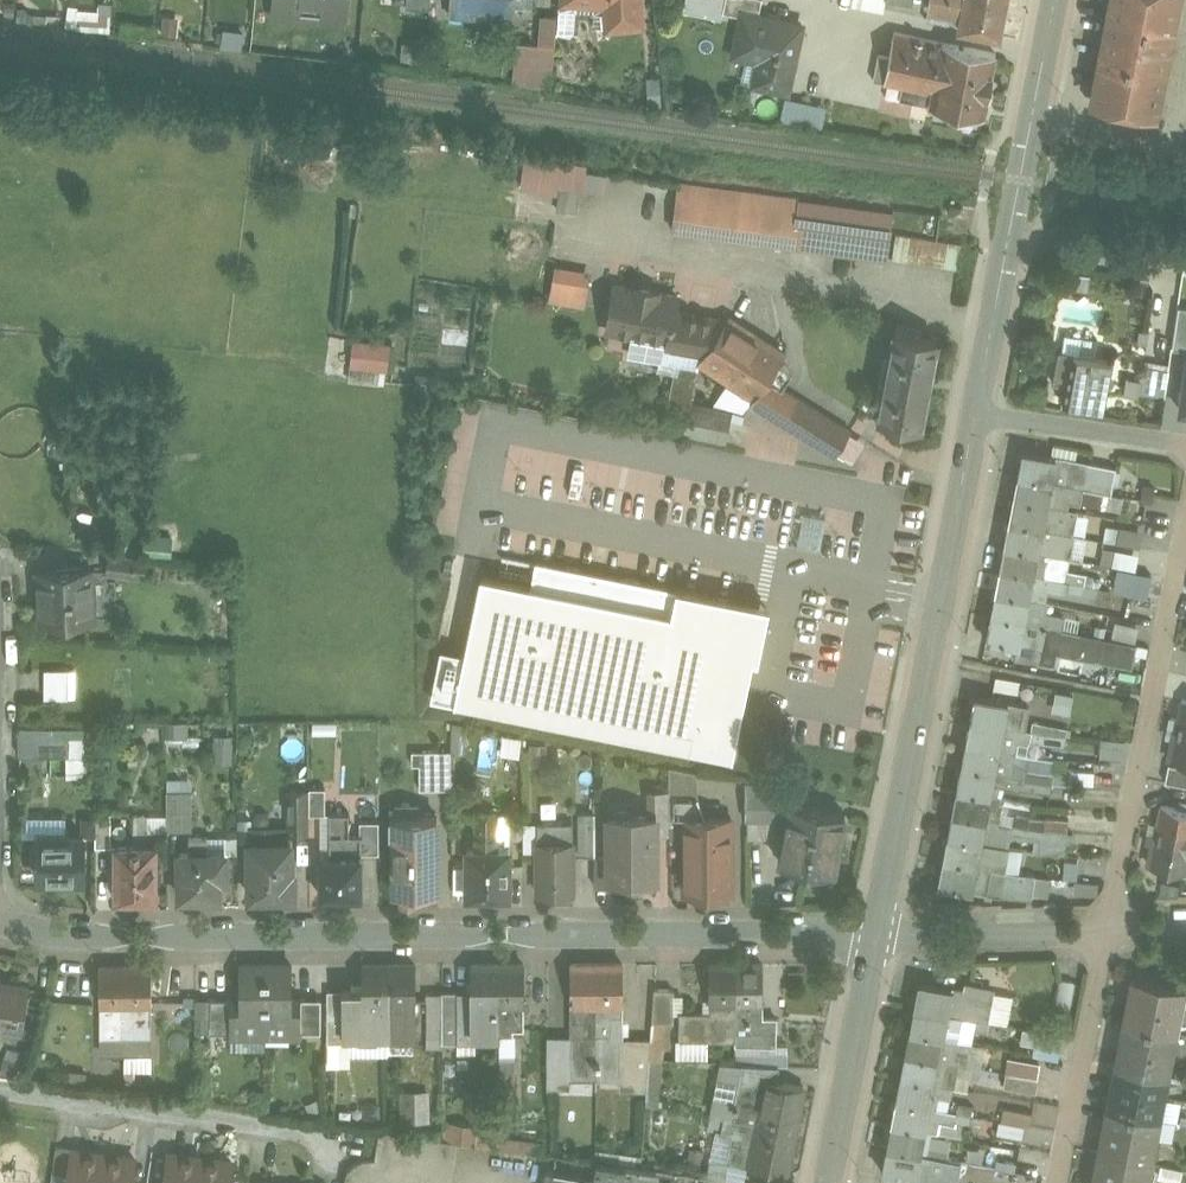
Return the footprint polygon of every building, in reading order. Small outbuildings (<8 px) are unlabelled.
[(274,7),(321,11),(320,17),(347,20),(349,0),(274,0),(274,7)] [(468,12),(499,14),(500,2),(517,3),(517,0),(469,0),(468,12)] [(558,15),(575,16),(576,0),(560,0),(558,15)] [(610,25),(641,22),(639,0),(608,0),(610,25)] [(713,17),(717,0),(677,0),(675,8),(713,17)] [(724,10),(743,14),(743,12),(759,16),(762,0),(726,0),(724,10)] [(930,7),(963,13),(965,0),(931,0),(930,7)] [(994,0),(965,0),(963,13),(961,25),(1000,33),(1006,2),(994,0)] [(1108,3),(1112,9),(1100,65),(1095,69),(1103,79),(1099,102),(1125,107),(1124,109),(1139,111),(1140,105),(1159,109),(1164,85),(1160,79),(1172,21),(1169,16),(1171,0),(1114,0),(1108,3)] [(103,25),(104,5),(63,4),(62,24),(103,25)] [(759,16),(743,12),(743,14),(735,52),(759,58),(754,82),(789,90),(803,24),(781,19),(780,21),(759,16)] [(544,43),(519,40),(517,53),(555,57),(558,16),(546,15),(544,43)] [(943,41),(896,32),(891,56),(939,66),(943,41)] [(996,52),(943,41),(939,66),(937,72),(991,84),(993,72),(996,52)] [(939,66),(891,56),(886,81),(920,88),(934,90),(937,72),(939,66)] [(991,84),(937,72),(934,90),(932,103),(985,114),(989,95),(991,84)] [(934,90),(920,88),(918,100),(932,103),(934,90)] [(778,96),(774,119),(817,128),(821,104),(778,96)] [(603,190),(605,167),(514,158),(511,186),(553,190),(552,206),(571,208),(573,187),(603,190)] [(894,211),(800,198),(794,245),(888,258),(894,211)] [(963,242),(897,233),(893,258),(959,268),(963,242)] [(544,263),(540,300),(579,305),(584,268),(544,263)] [(659,290),(633,285),(632,287),(616,284),(608,328),(669,339),(671,339),(676,311),(679,296),(659,292),(659,290)] [(1171,303),(1165,337),(1185,341),(1185,306),(1171,303)] [(725,320),(676,311),(671,339),(669,339),(668,346),(704,352),(725,320)] [(785,353),(728,316),(725,320),(704,352),(700,358),(741,385),(756,395),(768,377),(769,377),(785,353)] [(938,338),(897,330),(892,355),(886,353),(878,392),(884,393),(880,418),(921,426),(938,338)] [(383,368),(383,340),(343,339),(343,368),(383,368)] [(1113,358),(1060,350),(1055,381),(1067,383),(1064,397),(1063,401),(1104,407),(1104,406),(1103,406),(1113,358)] [(1170,369),(1144,364),(1141,379),(1139,392),(1166,396),(1170,369)] [(851,430),(768,377),(756,395),(753,400),(773,413),(785,421),(785,420),(837,450),(851,430)] [(1141,379),(1128,377),(1125,392),(1138,395),(1139,392),(1141,379)] [(756,395),(741,385),(729,405),(746,411),(753,400),(756,395)] [(732,411),(669,399),(663,427),(726,439),(732,411)] [(460,406),(456,420),(475,424),(478,409),(460,406)] [(1089,462),(1024,449),(1019,474),(1052,480),(1065,482),(1080,485),(1085,486),(1089,462)] [(1118,466),(1090,460),(1089,462),(1085,486),(1113,492),(1118,466)] [(1052,480),(1019,474),(1015,497),(1061,506),(1065,482),(1052,480)] [(457,534),(462,482),(445,480),(440,533),(457,534)] [(1085,486),(1080,485),(1078,495),(1111,502),(1113,492),(1085,486)] [(1061,506),(1015,497),(1010,520),(1057,529),(1062,530),(1066,507),(1061,506)] [(1057,529),(1010,520),(1006,543),(1047,552),(1052,553),(1057,529)] [(1092,560),(1128,569),(1137,530),(1102,521),(1092,560)] [(1095,528),(1073,523),(1071,532),(1093,537),(1095,528)] [(1093,537),(1071,532),(1069,540),(1091,545),(1093,537)] [(1047,552),(1006,543),(1001,567),(1041,575),(1047,576),(1050,558),(1046,557),(1047,552)] [(147,559),(109,554),(108,570),(128,573),(128,574),(145,576),(147,559)] [(530,582),(454,567),(427,698),(737,760),(768,604),(535,557),(530,582)] [(91,566),(39,568),(42,621),(95,618),(91,566)] [(1041,575),(1001,567),(997,590),(1036,598),(1039,586),(1041,575)] [(1076,571),(1063,568),(1061,579),(1062,579),(1074,581),(1076,571)] [(1047,576),(1041,575),(1039,586),(1061,590),(1061,589),(1060,588),(1062,579),(1061,579),(1047,576)] [(1074,581),(1062,579),(1060,588),(1061,589),(1074,591),(1076,582),(1074,581)] [(1036,598),(997,590),(992,613),(1047,624),(1062,627),(1064,615),(1045,612),(1048,600),(1036,598)] [(1047,624),(992,613),(987,638),(1019,644),(1016,656),(1038,661),(1037,670),(1038,670),(1044,639),(1046,628),(1047,628),(1047,624)] [(1081,621),(1068,619),(1066,628),(1068,628),(1079,631),(1081,621)] [(1079,631),(1067,629),(1068,628),(1066,628),(1062,627),(1047,624),(1047,628),(1046,628),(1044,639),(1100,651),(1103,636),(1079,631)] [(48,667),(48,696),(80,696),(80,667),(48,667)] [(1048,691),(1045,709),(1063,712),(1066,694),(1048,691)] [(1027,706),(976,696),(972,718),(1022,728),(1027,706)] [(1183,698),(1177,728),(1185,729),(1185,699),(1183,698)] [(1022,728),(972,718),(967,741),(1016,751),(1019,738),(1030,740),(1030,739),(1032,730),(1022,728)] [(1048,723),(1034,720),(1032,730),(1046,733),(1048,723)] [(1057,725),(1048,723),(1046,733),(1055,734),(1057,725)] [(51,755),(51,773),(90,773),(89,724),(22,725),(22,755),(51,755)] [(1177,728),(1176,728),(1170,758),(1185,761),(1185,729),(1177,728)] [(1046,733),(1032,730),(1030,739),(1045,742),(1046,733)] [(1066,735),(1055,735),(1055,734),(1046,733),(1045,742),(1064,746),(1066,735)] [(512,754),(514,737),(497,734),(494,751),(512,754)] [(1125,739),(1103,738),(1102,749),(1124,751),(1125,739)] [(1016,751),(967,741),(963,765),(996,771),(998,759),(1014,762),(1014,761),(1016,751)] [(452,750),(413,750),(413,763),(421,763),(421,788),(453,788),(452,750)] [(1025,768),(1014,761),(1014,762),(998,759),(996,771),(1022,777),(1037,780),(1038,780),(1068,782),(1069,781),(1069,773),(1039,770),(1025,768)] [(784,769),(746,762),(742,779),(747,780),(780,786),(784,769)] [(1169,763),(1166,780),(1185,784),(1185,766),(1169,763)] [(699,770),(671,765),(671,789),(671,793),(671,799),(699,799),(699,770)] [(996,771),(963,765),(958,788),(991,795),(993,782),(1019,787),(1020,785),(1022,777),(996,771)] [(1096,770),(1069,768),(1069,773),(1069,781),(1095,783),(1096,770)] [(1037,780),(1022,777),(1020,785),(1035,789),(1037,780)] [(780,786),(747,780),(747,817),(778,817),(780,786)] [(326,786),(311,786),(311,812),(326,812),(326,786)] [(307,788),(291,788),(291,833),(308,833),(307,788)] [(991,795),(958,788),(954,812),(999,820),(1003,800),(1001,799),(1002,797),(991,795)] [(193,789),(168,790),(168,828),(193,828),(193,789)] [(671,793),(671,789),(656,789),(656,814),(657,814),(657,832),(671,832),(671,799),(671,793)] [(97,795),(65,795),(65,817),(97,817),(97,811),(97,795)] [(846,812),(792,802),(781,860),(835,870),(846,812)] [(1162,804),(1156,833),(1185,839),(1185,809),(1162,804)] [(633,814),(628,809),(619,809),(614,814),(609,814),(610,855),(610,877),(616,877),(627,877),(629,875),(639,875),(641,877),(657,877),(657,832),(657,814),(656,814),(633,814)] [(112,811),(97,811),(97,817),(97,845),(112,844),(112,811)] [(350,811),(331,811),(331,855),(322,855),(322,895),(363,895),(362,852),(361,833),(350,833),(350,811)] [(597,854),(596,811),(581,811),(581,854),(597,854)] [(498,812),(478,812),(478,848),(498,847),(498,812)] [(999,820),(954,812),(949,835),(988,842),(990,830),(1012,832),(1014,823),(999,820)] [(1029,816),(1016,813),(1014,823),(1028,826),(1029,816)] [(149,814),(135,814),(135,843),(149,843),(149,814)] [(439,814),(396,815),(396,816),(391,816),(391,834),(396,834),(396,891),(401,890),(401,897),(419,897),(419,890),(439,890),(439,814)] [(1069,817),(1045,815),(1043,827),(1068,830),(1069,817)] [(733,816),(686,816),(686,892),(733,892),(733,816)] [(1043,818),(1029,816),(1028,826),(1042,827),(1043,818)] [(380,821),(361,821),(361,833),(362,852),(380,852),(380,821)] [(574,821),(539,821),(539,840),(539,841),(539,893),(540,893),(541,890),(573,890),(573,893),(575,892),(574,840),(574,821)] [(1028,826),(1014,823),(1012,832),(1027,835),(1028,826)] [(85,833),(39,833),(39,875),(85,875),(85,833)] [(1156,833),(1151,861),(1185,868),(1185,839),(1156,833)] [(209,835),(190,836),(190,852),(181,852),(181,895),(220,894),(220,876),(227,876),(227,851),(209,851),(209,835)] [(988,842),(949,835),(945,858),(978,865),(983,866),(988,842)] [(292,841),(251,841),(251,862),(249,862),(249,874),(251,874),(251,895),(295,894),(295,872),(292,872),(292,841)] [(135,843),(118,843),(118,895),(156,895),(156,879),(162,879),(162,866),(156,866),(156,843),(151,843),(149,843),(135,843)] [(478,848),(468,848),(468,859),(468,886),(468,893),(491,893),(491,897),(507,896),(507,893),(511,893),(511,876),(512,875),(512,862),(510,862),(510,847),(498,847),(478,848)] [(610,855),(596,856),(596,884),(616,884),(616,877),(610,877),(610,855)] [(978,865),(945,858),(940,883),(973,889),(978,865)] [(468,859),(453,859),(453,886),(468,886),(468,859)] [(1007,861),(994,859),(993,867),(1005,870),(1007,861)] [(1021,863),(1007,861),(1005,870),(1019,873),(1021,863)] [(1035,866),(1021,863),(1019,873),(1034,875),(1035,866)] [(983,866),(978,865),(973,889),(988,892),(1000,894),(1005,870),(993,867),(983,866)] [(1019,873),(1005,870),(1000,894),(1016,896),(1032,896),(1036,876),(1034,875),(1019,873)] [(717,1001),(717,1012),(683,1012),(683,1038),(738,1038),(737,963),(737,962),(711,962),(711,1001),(717,1001)] [(473,964),(473,992),(445,992),(445,1026),(445,1041),(500,1041),(500,1036),(500,1034),(500,963),(473,964)] [(526,963),(500,963),(500,1034),(515,1034),(515,1028),(526,1028),(526,963)] [(598,963),(572,963),(572,1038),(572,1076),(598,1077),(598,963)] [(624,963),(598,963),(598,1077),(624,1077),(625,1039),(624,963)] [(763,963),(737,963),(738,1038),(738,1042),(776,1043),(777,1019),(762,1018),(763,963)] [(267,964),(241,965),(241,997),(233,997),(233,1002),(232,1002),(232,1028),(233,1028),(267,1028),(267,964)] [(293,964),(267,964),(267,1028),(302,1028),(302,1002),(301,1002),(301,997),(293,997),(293,964)] [(391,964),(365,964),(365,989),(366,989),(366,1002),(391,1001),(391,964)] [(417,964),(391,964),(391,1001),(417,1002),(417,964)] [(153,965),(127,966),(127,1048),(151,1048),(151,1035),(153,1035),(153,1003),(153,965)] [(127,966),(101,966),(101,1003),(101,1049),(127,1048),(127,966)] [(1185,986),(1134,977),(1126,1022),(1176,1031),(1185,986)] [(1075,982),(1063,979),(1058,1001),(1070,1004),(1075,982)] [(966,991),(921,981),(916,1006),(955,1014),(956,1014),(964,1016),(977,1018),(991,1020),(991,1019),(988,1019),(994,989),(967,984),(966,991)] [(0,982),(0,1024),(19,1027),(25,986),(0,982)] [(675,988),(657,987),(654,1021),(675,1022),(675,988)] [(344,989),(329,989),(329,1041),(346,1041),(346,1038),(346,1031),(344,1031),(344,989)] [(391,1001),(366,1002),(366,989),(365,989),(344,989),(344,1031),(346,1031),(346,1038),(391,1037),(391,1036),(391,1001)] [(445,992),(428,993),(428,1026),(445,1026),(445,992)] [(233,997),(212,997),(212,1030),(232,1031),(233,1028),(232,1028),(232,1002),(233,1002),(233,997)] [(323,997),(301,997),(301,1002),(302,1002),(302,1028),(302,1031),(322,1031),(323,997)] [(417,1002),(391,1001),(391,1036),(417,1037),(417,1002)] [(955,1014),(916,1006),(911,1029),(948,1037),(960,1039),(964,1016),(956,1014),(955,1014)] [(991,1020),(977,1018),(975,1027),(989,1030),(991,1020)] [(1176,1031),(1126,1022),(1118,1064),(1168,1074),(1176,1031)] [(948,1037),(911,1029),(906,1053),(949,1061),(952,1048),(946,1047),(948,1037)] [(1015,1049),(1053,1053),(1055,1032),(1017,1029),(1015,1049)] [(572,1038),(549,1037),(551,1076),(572,1076),(572,1038)] [(652,1040),(625,1039),(624,1077),(648,1078),(652,1040)] [(949,1061),(906,1053),(902,1076),(935,1082),(952,1086),(957,1063),(949,1061)] [(981,1057),(969,1055),(967,1064),(979,1067),(981,1057)] [(517,1059),(503,1058),(502,1086),(516,1087),(517,1059)] [(779,1065),(746,1063),(744,1073),(776,1080),(779,1065)] [(979,1067),(967,1064),(965,1073),(978,1075),(979,1067)] [(1168,1074),(1118,1064),(1109,1108),(1160,1117),(1168,1074)] [(1016,1074),(979,1067),(978,1075),(977,1079),(1014,1086),(1016,1074)] [(776,1080),(744,1073),(738,1103),(736,1103),(735,1107),(737,1107),(735,1118),(796,1131),(801,1105),(798,1104),(801,1087),(805,1088),(805,1086),(776,1080)] [(935,1082),(902,1076),(897,1099),(948,1109),(950,1097),(932,1094),(935,1082)] [(952,1086),(935,1082),(932,1094),(950,1097),(952,1086),(954,1087),(954,1086),(952,1086)] [(403,1088),(403,1121),(434,1121),(434,1088),(403,1088)] [(948,1109),(897,1099),(893,1122),(932,1130),(939,1131),(941,1120),(956,1123),(958,1121),(957,1120),(958,1111),(948,1109)] [(974,1105),(960,1102),(958,1111),(972,1114),(974,1105)] [(1034,1111),(1006,1106),(1003,1119),(1031,1125),(1034,1111)] [(1160,1117),(1109,1108),(1101,1151),(1151,1161),(1160,1117)] [(972,1114),(958,1111),(957,1120),(958,1121),(970,1123),(972,1114)] [(735,1118),(727,1117),(724,1131),(735,1133),(730,1160),(788,1172),(796,1131),(735,1118)] [(932,1130),(893,1122),(888,1146),(927,1154),(932,1130)] [(888,1146),(883,1170),(914,1176),(913,1182),(951,1182),(953,1172),(960,1174),(963,1160),(927,1154),(888,1146)] [(998,1153),(966,1147),(963,1160),(969,1162),(996,1167),(998,1153)] [(73,1149),(70,1174),(64,1177),(68,1181),(68,1182),(101,1182),(105,1154),(73,1149)] [(1101,1151),(1095,1182),(1147,1182),(1151,1161),(1101,1151)] [(170,1153),(166,1182),(198,1182),(202,1157),(170,1153)] [(105,1154),(101,1182),(134,1182),(133,1182),(137,1158),(105,1154)] [(202,1157),(198,1182),(231,1182),(234,1162),(202,1157)] [(555,1170),(553,1182),(625,1182),(628,1165),(599,1161),(596,1177),(555,1170)] [(996,1167),(969,1162),(966,1175),(994,1181),(997,1167),(996,1167)] [(628,1165),(625,1182),(699,1182),(700,1175),(628,1165)]
